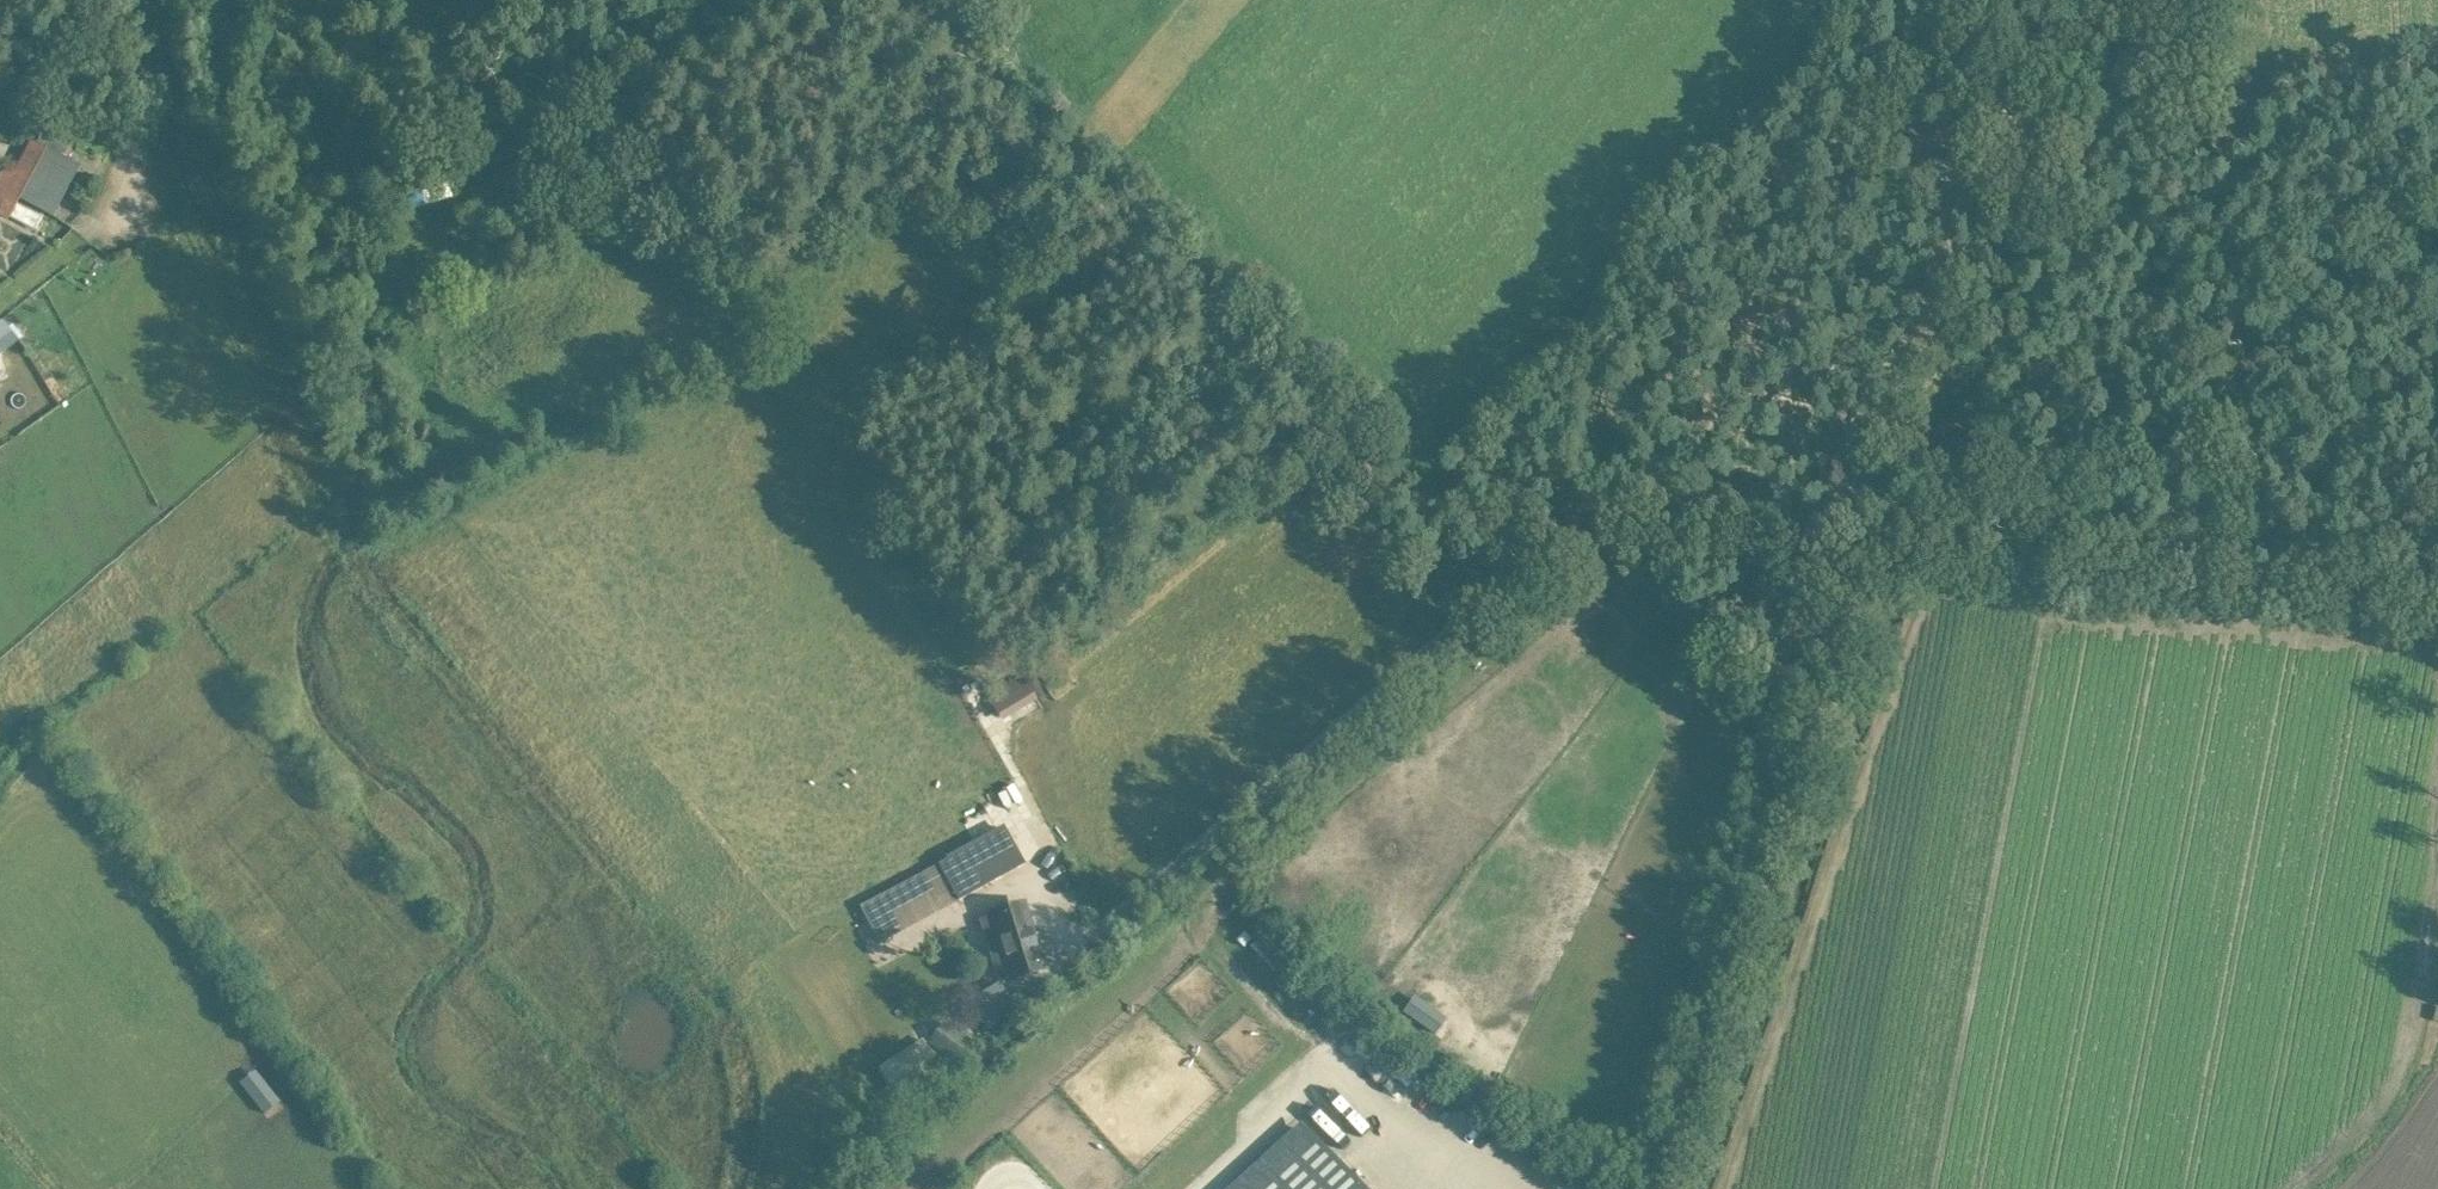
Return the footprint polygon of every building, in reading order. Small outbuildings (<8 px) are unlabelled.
[(8,194),(53,217),(79,166),(69,161),(73,154),(68,151),(74,139),(48,126),(45,130),(37,126),(33,134),(41,138),(37,146),(33,143),(16,177),(6,171),(1,181),(11,186),(8,194)] [(444,173),(405,184),(412,209),(451,198),(444,173)] [(464,262),(453,269),(458,277),(469,270),(464,262)] [(24,343),(10,325),(0,332),(0,361),(24,343)] [(1057,679),(1045,660),(993,693),(1004,711),(1057,679)] [(975,846),(938,867),(958,900),(994,880),(975,846)] [(861,909),(880,942),(893,935),(874,902),(861,909)] [(1041,966),(1023,908),(994,917),(1012,975),(1041,966)] [(999,982),(969,1000),(982,1021),(987,1030),(1008,1018),(1027,1007),(1019,994),(1010,999),(999,982)] [(967,1042),(943,1025),(932,1041),(956,1057),(967,1042)] [(935,1044),(887,1069),(906,1106),(954,1081),(935,1044)] [(1306,1131),(1242,1188),(1359,1188),(1306,1131)]
